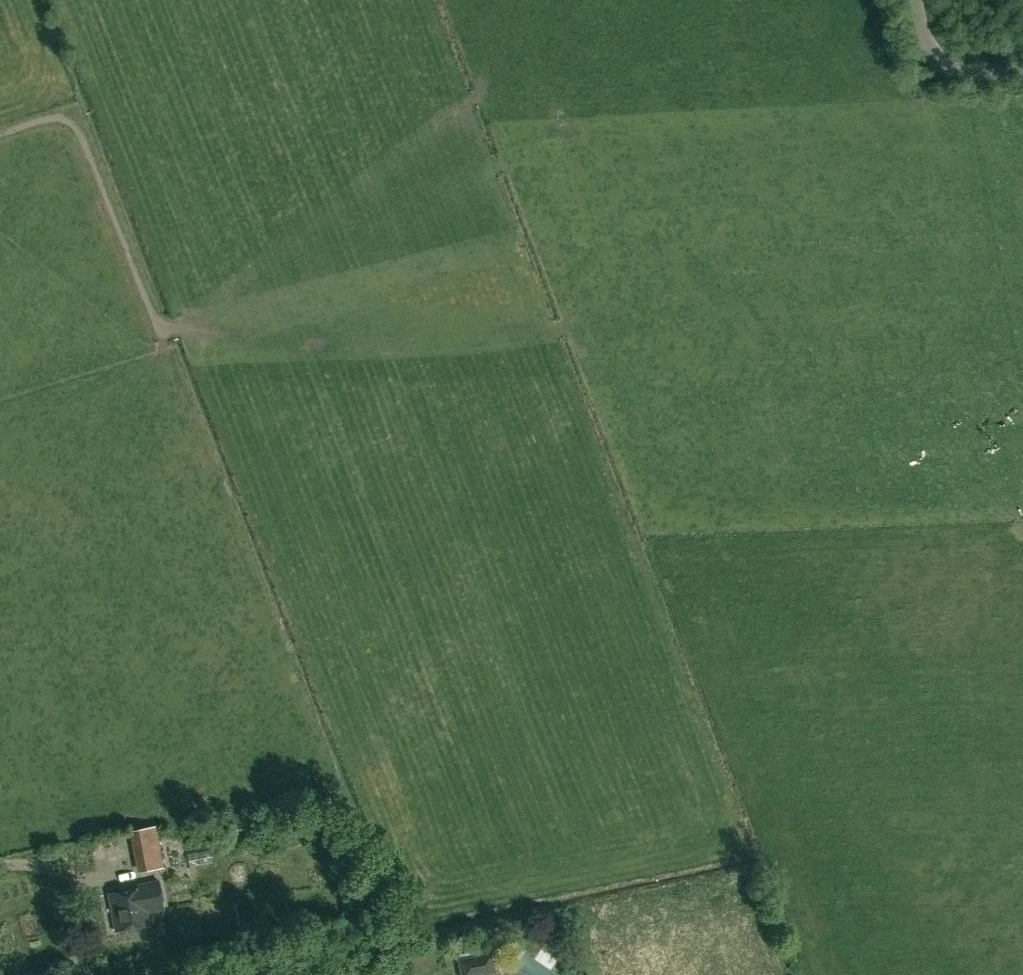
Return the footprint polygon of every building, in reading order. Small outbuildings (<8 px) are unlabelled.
[(137,872),(164,867),(156,825),(129,830),(137,872)] [(115,930),(149,924),(148,919),(165,915),(159,880),(140,883),(141,887),(108,893),(115,930)] [(522,968),(536,974),(552,974),(559,961),(532,948),(522,968)] [(463,974),(477,974),(499,971),(495,953),(460,960),(463,974)]
